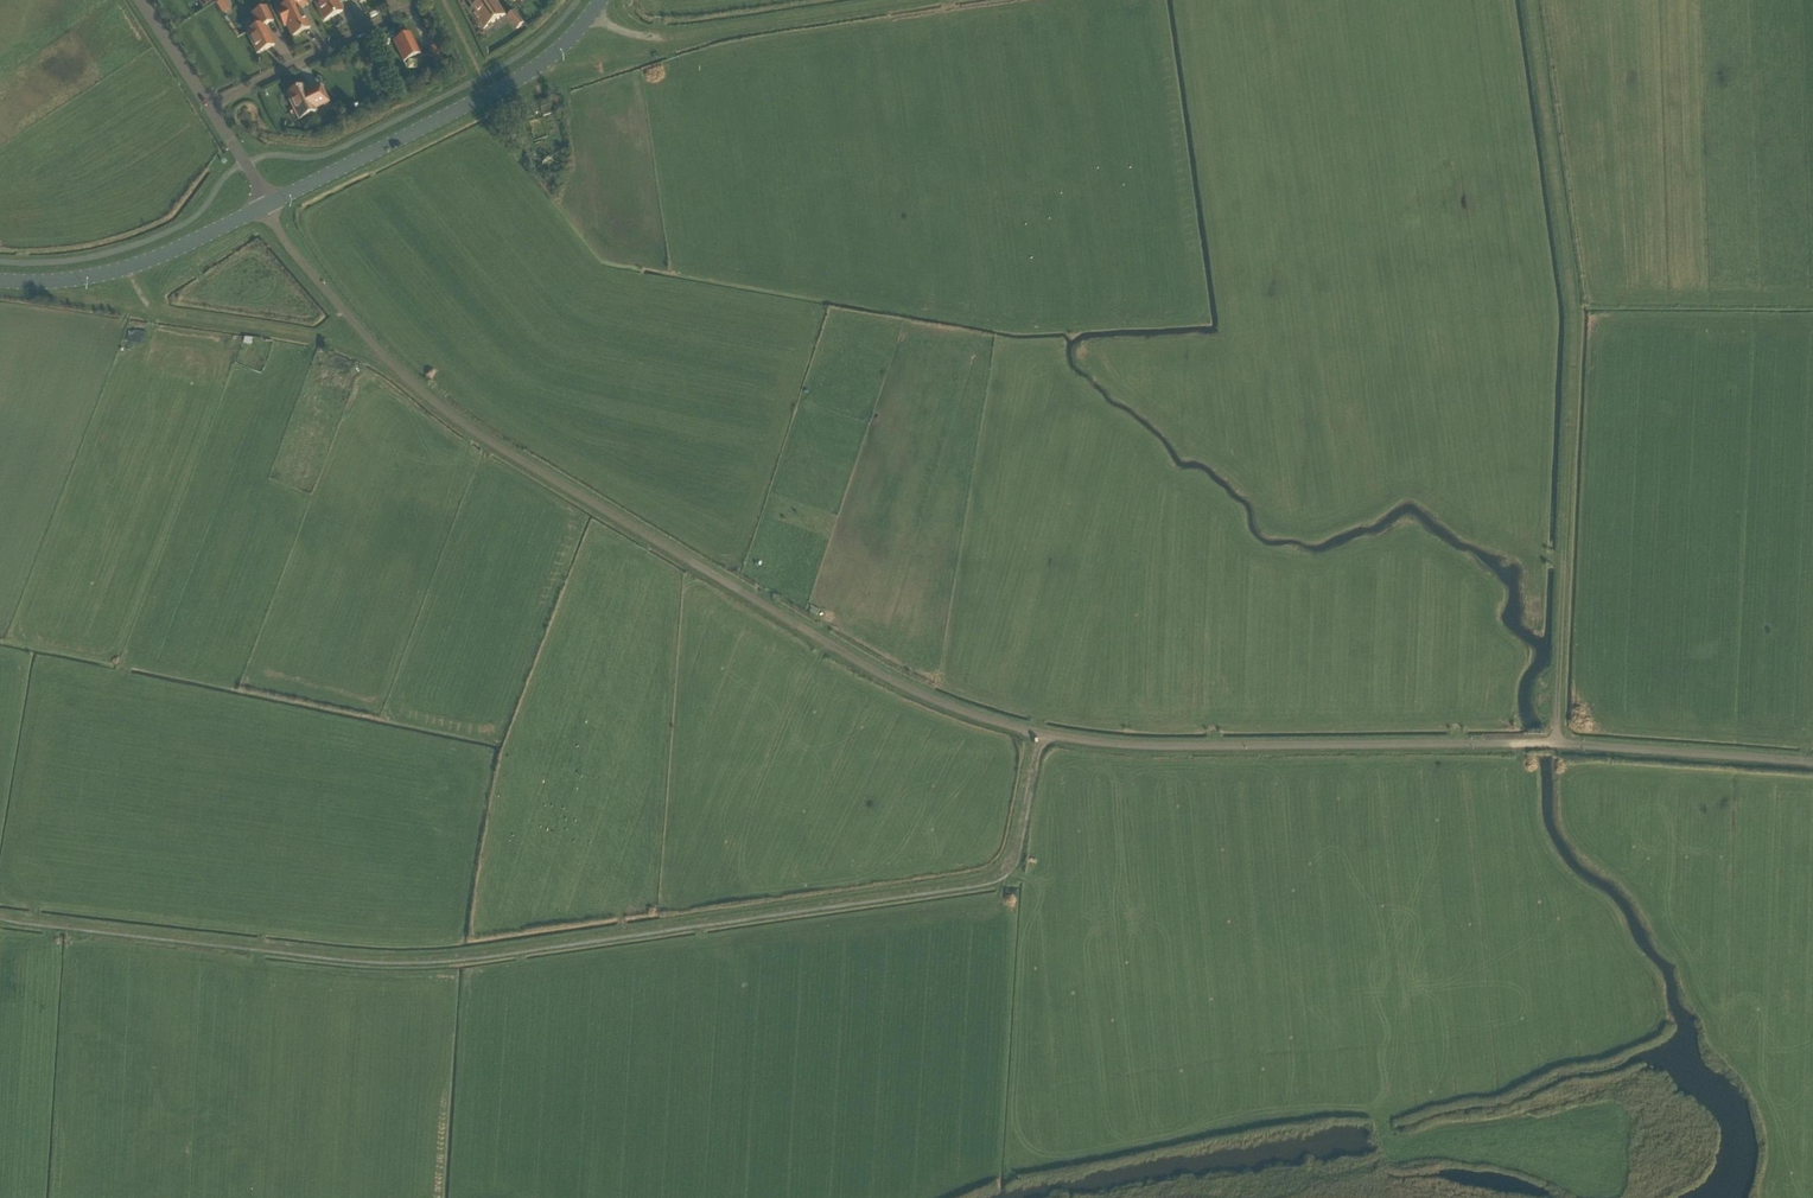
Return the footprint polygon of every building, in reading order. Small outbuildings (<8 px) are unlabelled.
[(203,8),(212,2),(210,0),(197,0),(203,8)] [(216,4),(222,14),(232,8),(226,0),(221,0),(216,4)] [(276,11),(284,27),(286,27),(291,37),(310,28),(300,9),(308,6),(305,0),(286,0),(288,5),(276,11)] [(324,21),(342,12),(337,2),(336,3),(335,0),(313,0),(324,21)] [(473,9),(471,10),(484,29),(505,15),(497,3),(495,4),(492,0),(467,0),(473,9)] [(257,27),(246,33),(257,54),(274,46),(264,26),(273,22),(266,7),(251,15),(257,27)] [(524,24),(514,13),(508,18),(517,29),(524,24)] [(419,54),(410,34),(394,42),(403,62),(419,54)] [(437,46),(428,50),(436,66),(445,62),(437,46)] [(383,64),(389,61),(384,51),(378,54),(383,64)] [(396,74),(389,78),(393,87),(401,83),(396,74)] [(306,93),(303,86),(287,95),(299,120),(315,112),(314,109),(328,103),(320,87),(306,93)]
